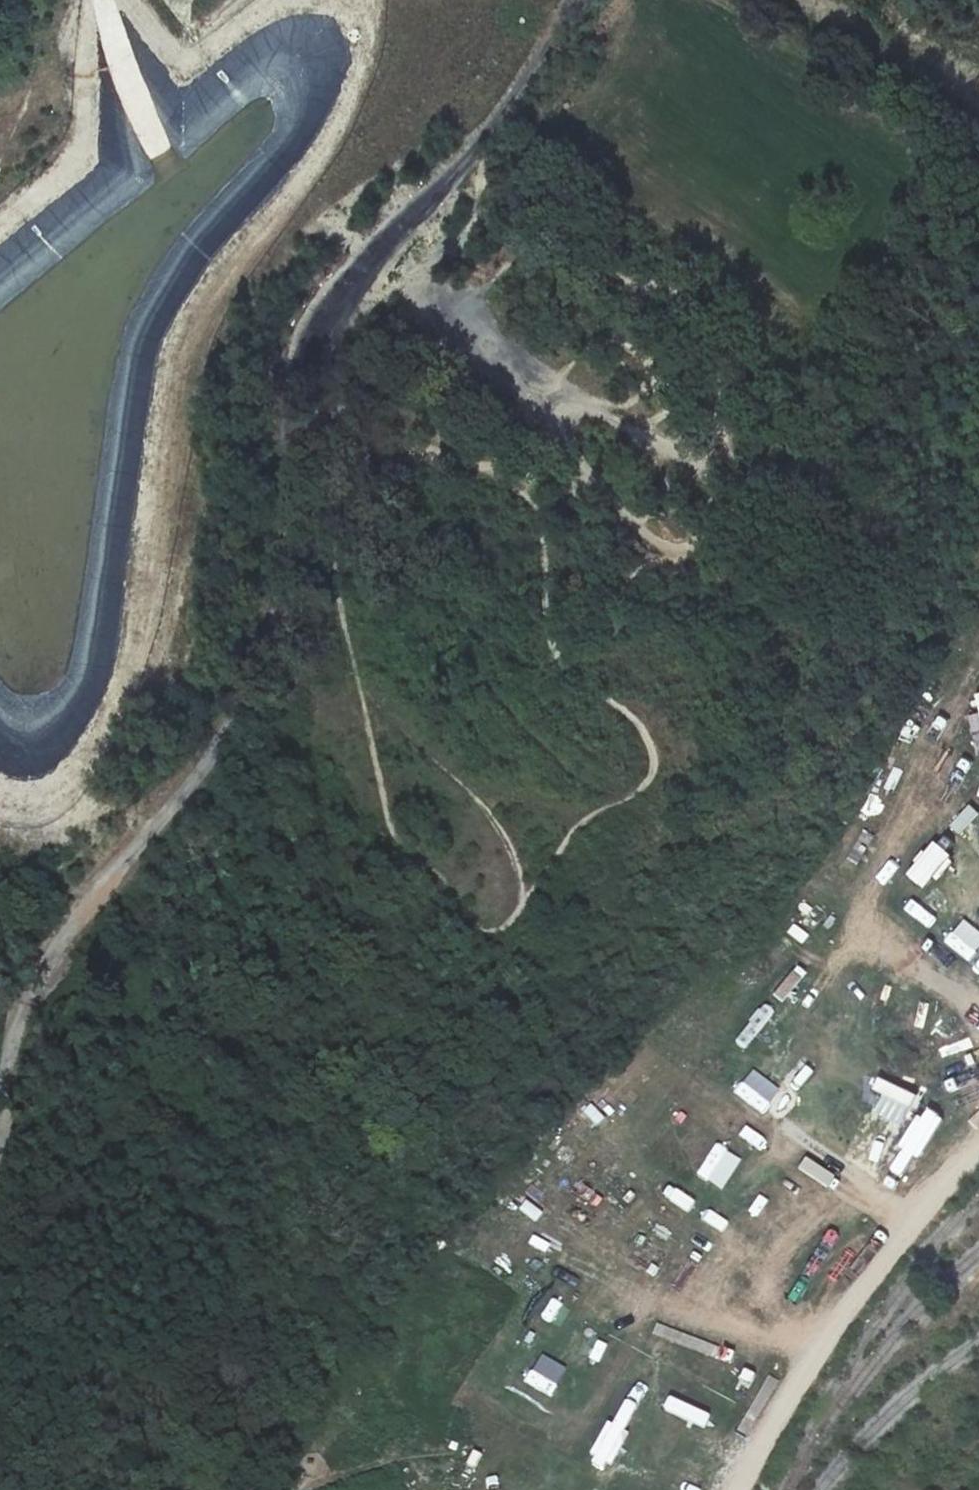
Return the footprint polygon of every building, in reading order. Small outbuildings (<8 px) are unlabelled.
[(924,939),(945,916),(918,892),(897,915),(924,939)] [(738,1108),(758,1082),(735,1063),(714,1090),(738,1108)] [(686,1419),(685,1397),(662,1398),(663,1420),(686,1419)]
